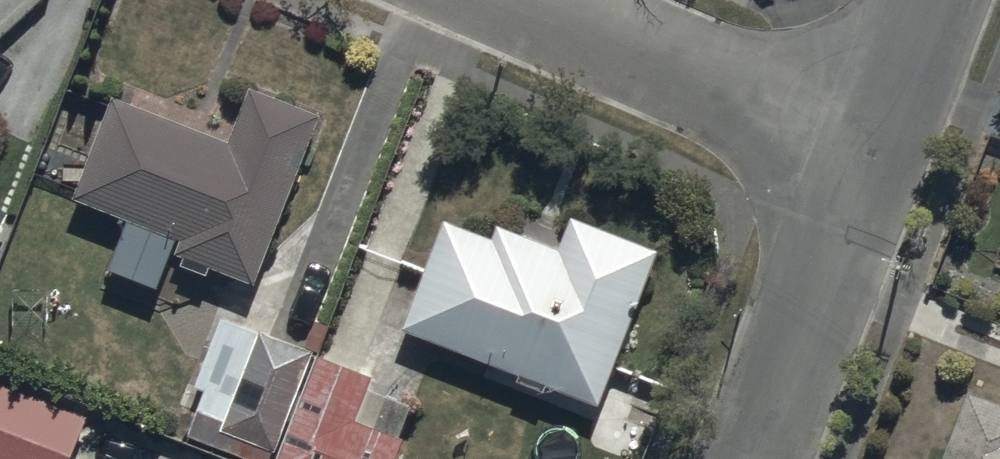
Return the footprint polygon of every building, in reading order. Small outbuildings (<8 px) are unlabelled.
[(76,211),(260,280),(322,115),(253,90),(235,137),(120,94),(76,211)] [(16,213),(0,203),(0,239),(16,213)] [(409,330),(603,405),(664,254),(577,219),(565,248),(500,222),(497,234),(453,217),(409,330)] [(254,458),(274,458),(319,350),(263,327),(215,443),(254,458)] [(286,458),(400,458),(424,396),(326,358),(286,458)] [(96,421),(0,382),(0,458),(81,458),(96,421)] [(966,392),(940,458),(999,458),(999,405),(966,392)]
